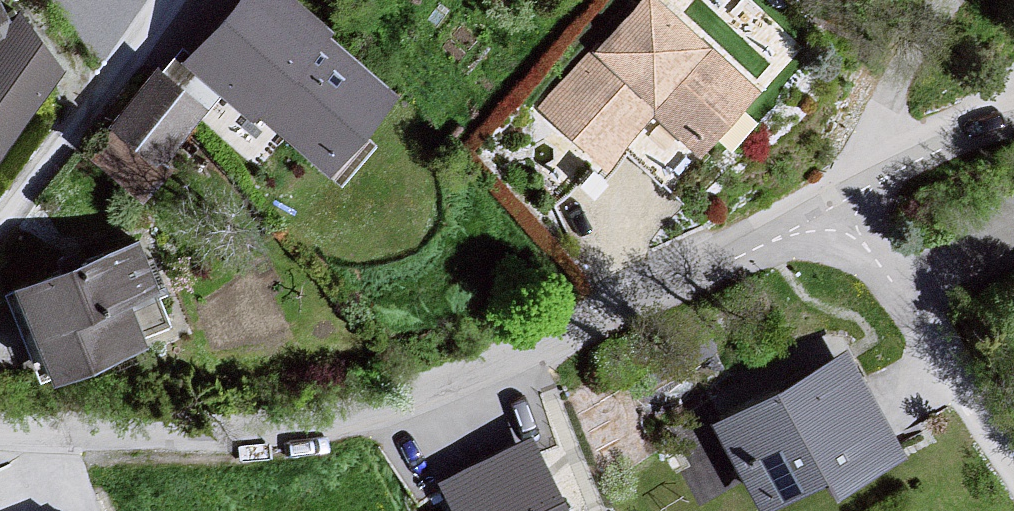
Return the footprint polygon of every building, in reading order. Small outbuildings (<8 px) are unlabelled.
[(7,0),(0,0),(0,165),(64,68),(7,0)] [(190,67),(328,181),(398,98),(280,0),(246,0),(190,67)] [(665,0),(632,0),(531,111),(599,173),(649,118),(702,166),(769,93),(665,0)] [(200,113),(165,83),(112,142),(147,173),(200,113)] [(144,249),(11,297),(42,382),(175,334),(144,249)] [(839,356),(695,430),(738,494),(796,510),(824,510),(903,468),(839,356)] [(527,447),(446,488),(458,510),(560,510),(527,447)]
